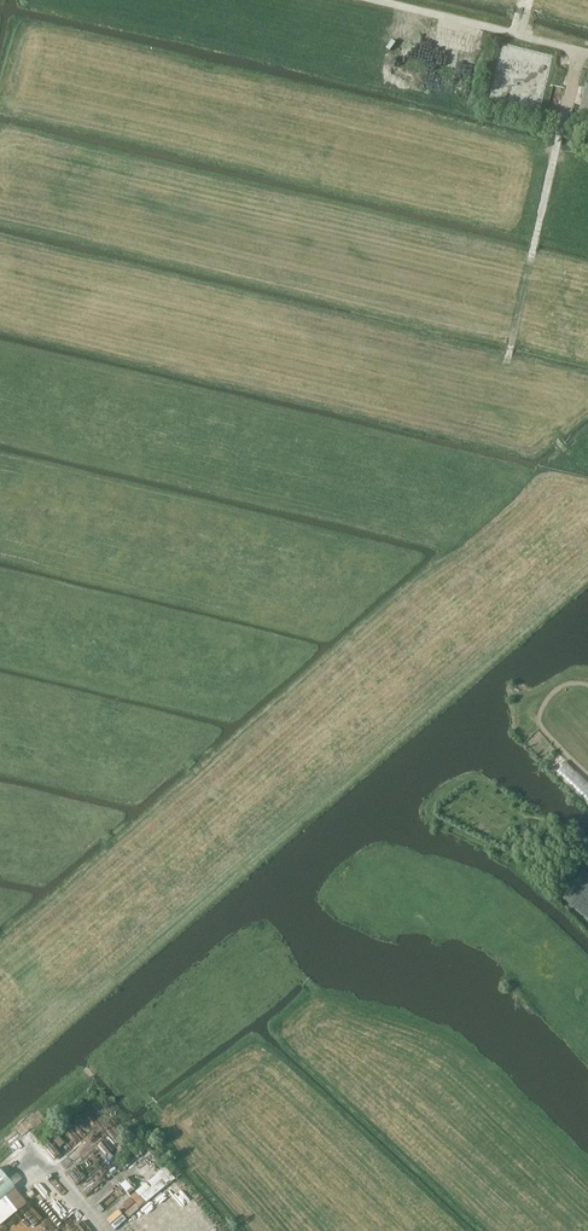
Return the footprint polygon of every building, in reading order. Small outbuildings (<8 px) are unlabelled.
[(578,114),(587,116),(587,70),(578,114)] [(569,760),(558,771),(587,800),(587,779),(569,760)] [(131,1192),(139,1203),(173,1182),(165,1170),(131,1192)]
